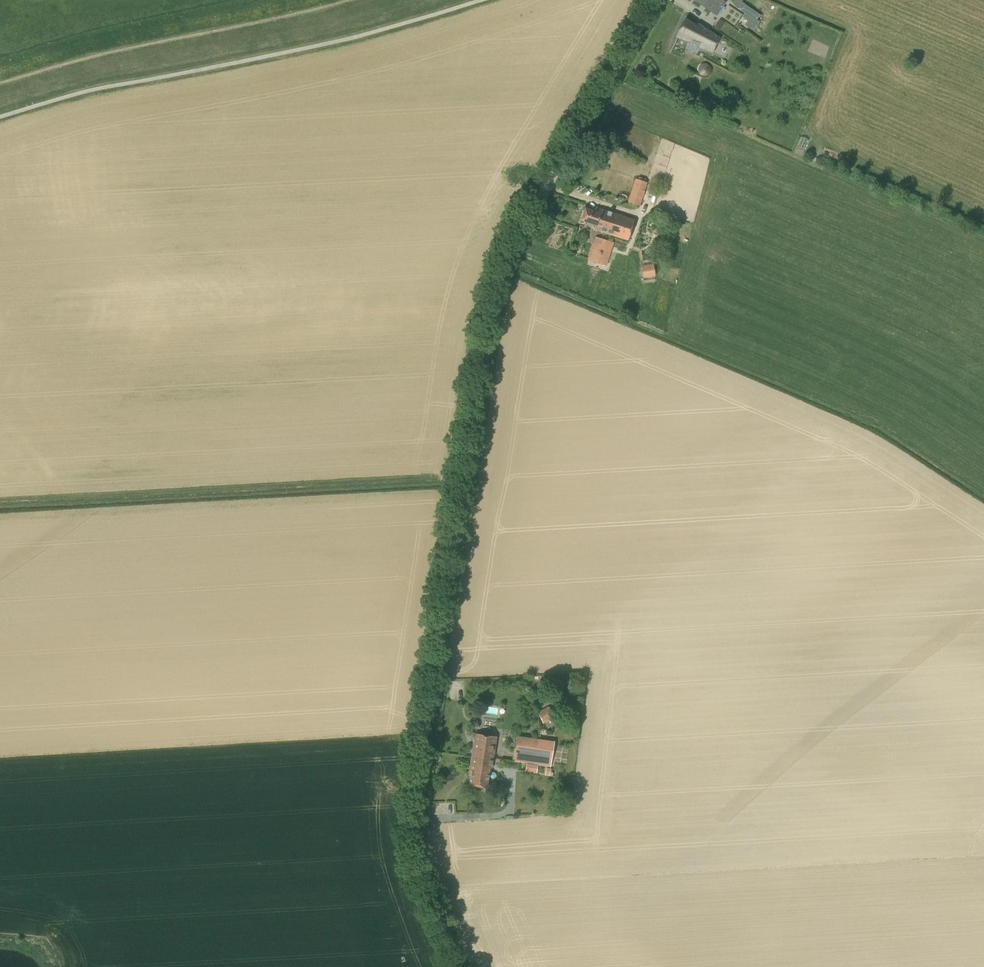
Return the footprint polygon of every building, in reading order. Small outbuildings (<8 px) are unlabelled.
[(724,2),(722,0),(694,0),(716,15),(724,2)] [(739,0),(732,0),(731,2),(741,9),(744,3),(739,0)] [(746,22),(752,26),(761,13),(745,3),(741,9),(746,12),(744,16),(748,19),(746,22)] [(700,46),(712,50),(719,37),(708,30),(707,31),(704,30),(705,28),(698,23),(696,26),(686,19),(677,37),(678,38),(678,37),(690,41),(691,38),(702,41),(701,43),(700,46)] [(695,96),(686,92),(683,97),(692,102),(695,96)] [(639,205),(647,182),(635,179),(627,202),(639,205)] [(627,240),(634,220),(598,208),(597,212),(585,208),(581,220),(595,225),(594,229),(627,240)] [(606,265),(614,242),(595,236),(587,259),(606,265)] [(655,276),(654,264),(642,266),(644,278),(655,276)] [(554,717),(549,707),(538,712),(543,723),(554,717)] [(471,756),(492,760),(496,736),(475,733),(471,756)] [(550,767),(554,741),(516,735),(512,761),(550,767)] [(473,771),(471,770),(469,785),(486,787),(489,773),(487,773),(488,767),(491,768),(492,760),(471,756),(470,765),(474,765),(473,771)]
